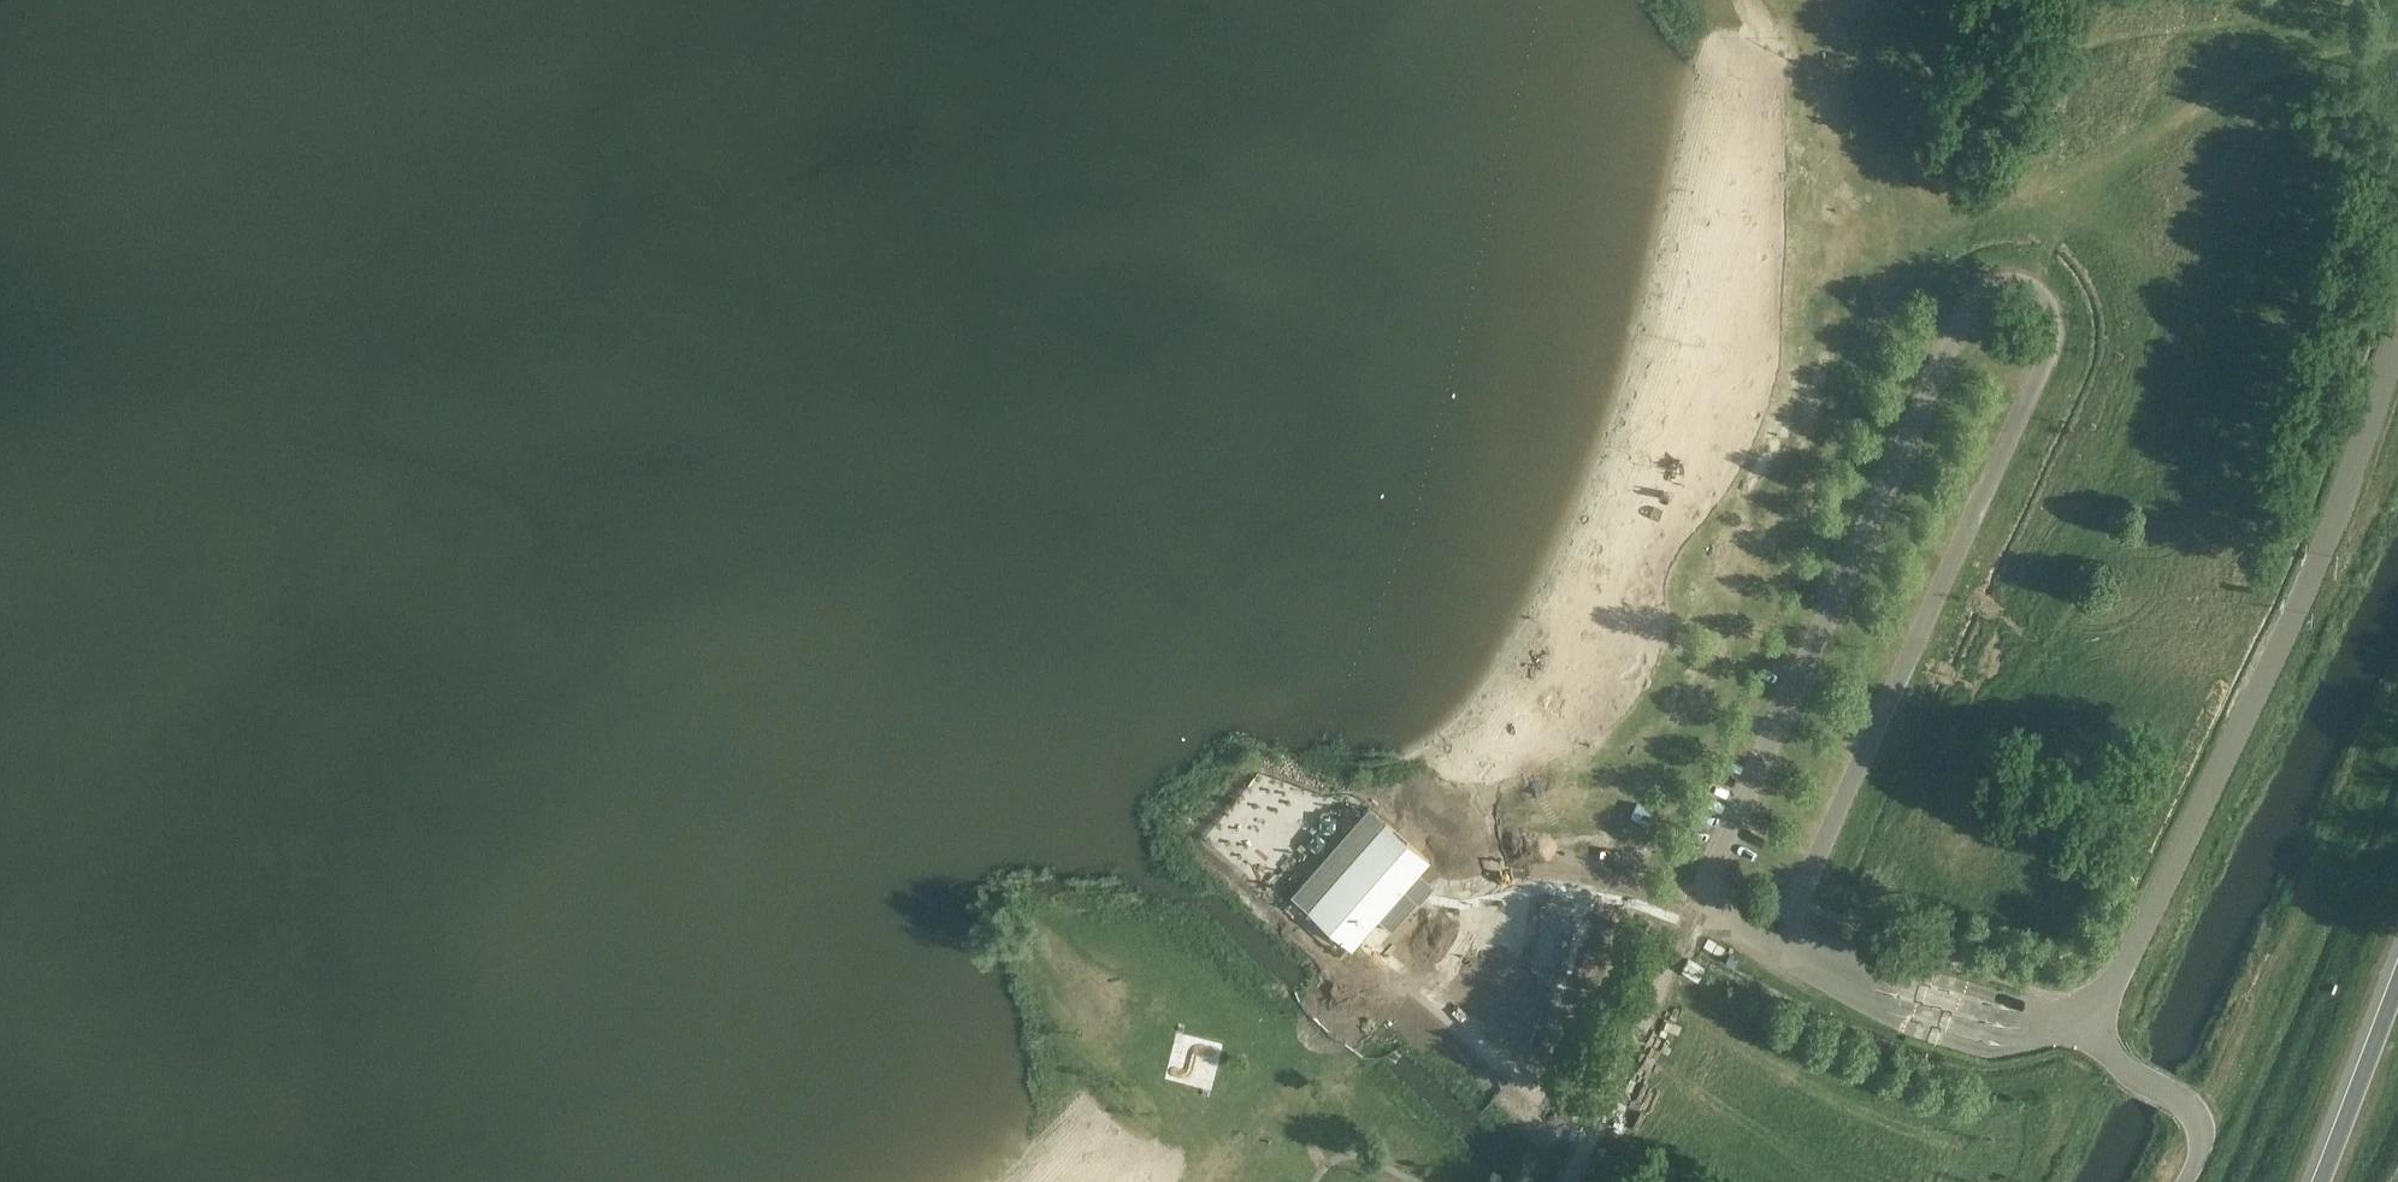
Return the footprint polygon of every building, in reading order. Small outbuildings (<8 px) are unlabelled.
[(1406,888),(1430,861),(1388,823),(1312,907),(1355,945),(1381,916),(1397,930),(1422,903),(1406,888)] [(1545,914),(1536,963),(1564,968),(1573,919),(1545,914)]
